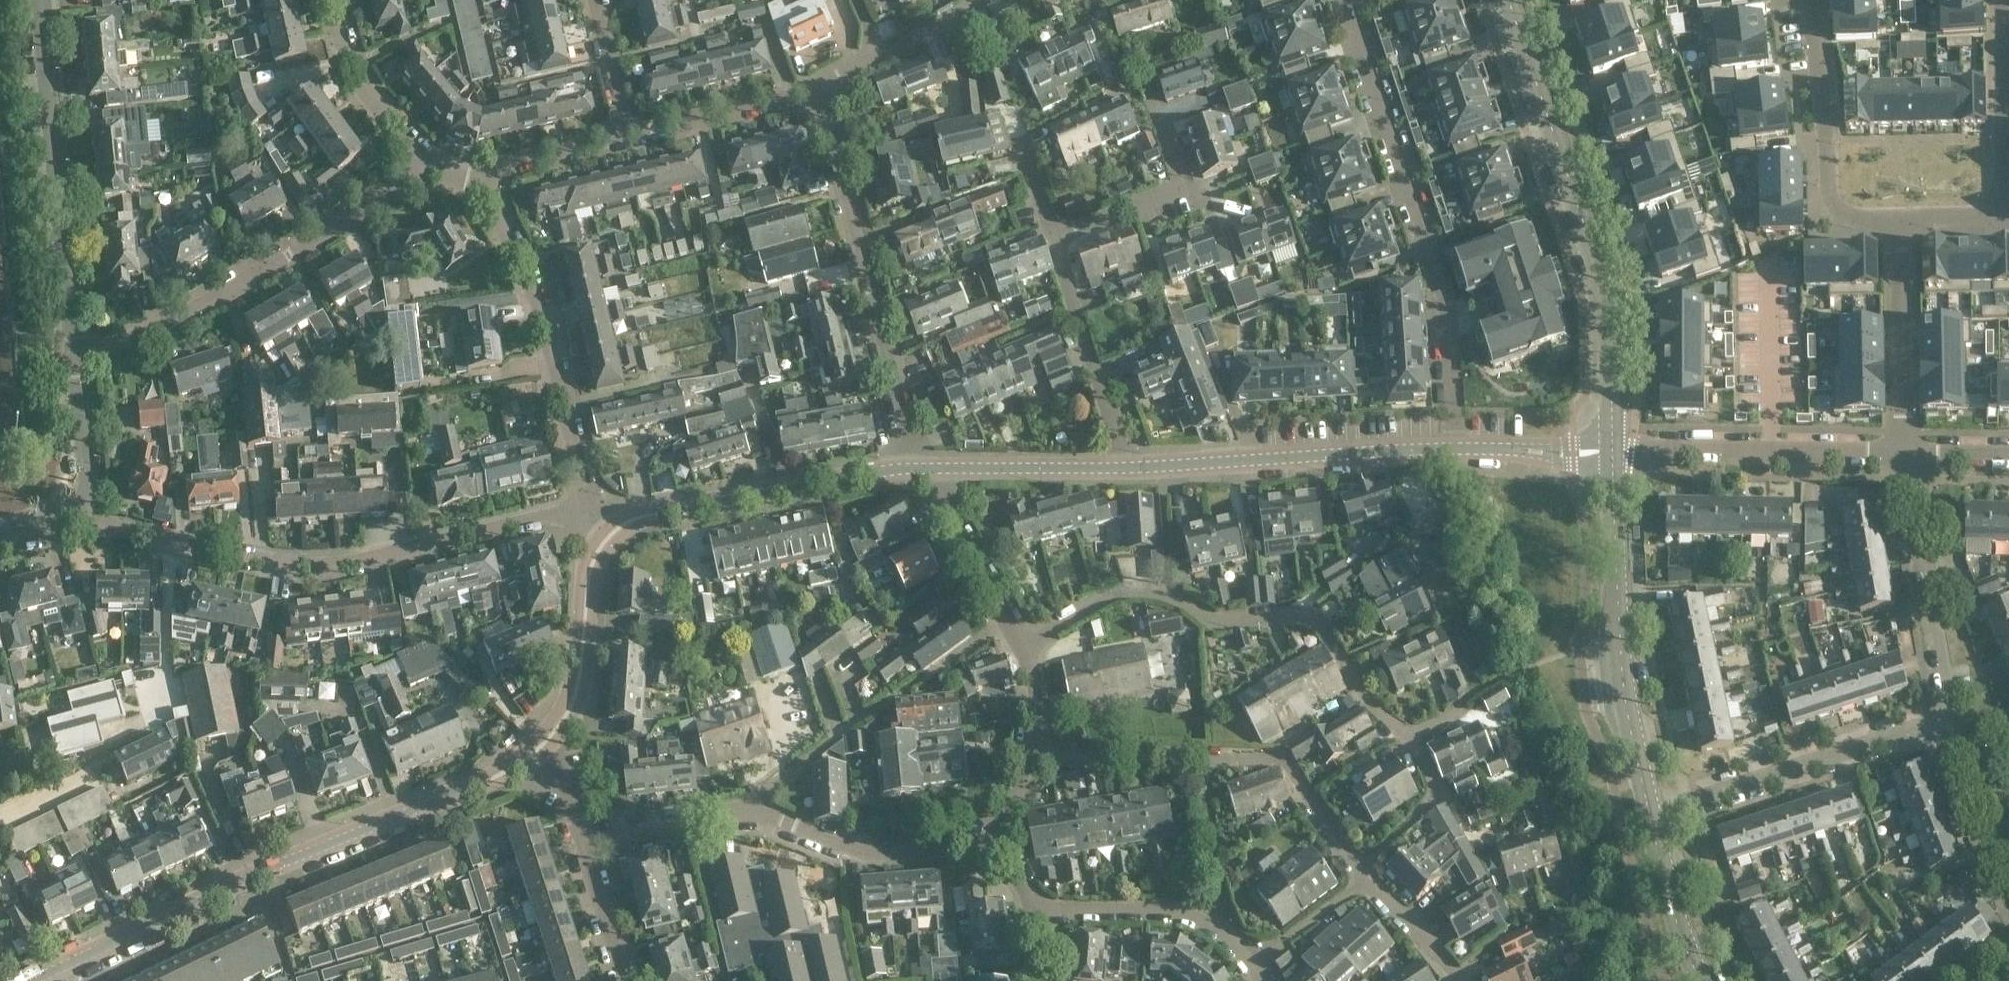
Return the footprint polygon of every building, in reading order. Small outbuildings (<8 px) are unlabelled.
[(295,16),(291,0),(270,0),(253,4),(256,12),(263,11),(266,23),(295,16)] [(377,27),(393,24),(399,36),(410,31),(405,20),(404,20),(400,0),(391,0),(372,4),(377,27)] [(446,0),(434,0),(436,8),(439,19),(450,16),(446,0)] [(524,4),(508,7),(511,18),(555,7),(553,0),(523,0),(524,4)] [(768,7),(776,31),(784,51),(795,46),(797,50),(831,35),(827,26),(833,23),(823,0),(809,0),(786,10),(782,1),(768,7)] [(1059,6),(1057,0),(1051,0),(1044,3),(1047,10),(1046,11),(1051,22),(1062,17),(1058,6),(1059,6)] [(1119,37),(1173,20),(1167,0),(1153,0),(1111,13),(1119,37)] [(1292,11),(1288,0),(1285,0),(1262,8),(1266,20),(1260,22),(1268,45),(1274,43),(1273,42),(1318,27),(1318,28),(1326,25),(1320,8),(1312,11),(1310,5),(1292,11)] [(1400,11),(1405,23),(1408,33),(1458,16),(1458,17),(1466,14),(1461,0),(1433,0),(1432,0),(1431,0),(1403,0),(1406,9),(1400,11)] [(1604,6),(1608,17),(1578,28),(1585,50),(1638,32),(1631,10),(1633,9),(1630,0),(1622,0),(1604,6)] [(1834,17),(1874,15),(1873,0),(1834,0),(1834,17)] [(1915,0),(1907,1),(1908,12),(1915,12),(1915,0)] [(1941,11),(1981,9),(1981,0),(1940,0),(1941,11)] [(687,17),(685,6),(669,10),(667,1),(639,8),(643,27),(687,17)] [(1907,1),(1900,1),(1900,13),(1908,12),(1907,1)] [(144,2),(131,4),(133,17),(145,16),(144,2)] [(738,15),(739,22),(766,16),(763,2),(736,8),(738,15)] [(1023,20),(1014,2),(992,12),(1000,30),(1023,20)] [(477,13),(475,3),(465,5),(467,15),(477,13)] [(238,8),(228,11),(230,18),(240,16),(256,12),(253,4),(238,7),(238,8)] [(467,15),(465,5),(454,8),(457,18),(467,15)] [(701,23),(738,15),(736,8),(735,5),(699,14),(701,23)] [(1377,5),(1370,7),(1369,7),(1375,22),(1382,20),(1377,5)] [(522,26),(524,35),(560,26),(555,7),(511,18),(513,28),(522,26)] [(1677,7),(1666,9),(1667,17),(1678,15),(1677,7)] [(95,24),(82,25),(83,35),(81,38),(82,44),(84,46),(84,48),(124,44),(121,10),(115,10),(115,8),(94,10),(95,24)] [(439,19),(436,8),(427,10),(429,21),(439,19)] [(1727,9),(1702,12),(1703,25),(1710,24),(1713,46),(1708,46),(1709,47),(1764,40),(1761,17),(1729,21),(1727,9)] [(1981,9),(1941,11),(1942,33),(1982,31),(1981,9)] [(1102,11),(1095,13),(1099,24),(1106,22),(1102,11)] [(1908,12),(1900,13),(1901,25),(1908,24),(1908,12)] [(1915,12),(1908,12),(1908,24),(1916,24),(1915,12)] [(469,25),(467,15),(457,18),(459,28),(469,25)] [(1874,15),(1834,17),(1835,38),(1875,36),(1874,15)] [(263,45),(300,36),(295,16),(266,23),(268,34),(261,36),(263,45)] [(1458,17),(1458,16),(1408,33),(1420,68),(1425,66),(1425,65),(1451,57),(1447,45),(1466,38),(1458,17)] [(648,47),(676,40),(674,31),(690,27),(687,17),(643,27),(648,47)] [(132,24),(133,34),(148,33),(148,23),(132,24)] [(890,23),(876,33),(882,42),(896,33),(890,23)] [(1198,31),(1203,49),(1232,41),(1227,23),(1198,31)] [(520,56),(564,46),(560,26),(524,35),(526,44),(518,46),(520,56)] [(748,75),(771,70),(761,27),(752,30),(754,40),(756,40),(757,44),(741,48),(748,75)] [(1326,49),(1318,28),(1318,27),(1273,42),(1274,43),(1285,76),(1311,67),(1307,55),(1326,49)] [(484,41),(481,31),(471,33),(474,43),(484,41)] [(1070,36),(1075,46),(1072,47),(1084,76),(1097,70),(1086,45),(1096,41),(1092,31),(1086,34),(1084,31),(1081,32),(1081,31),(1070,36)] [(1638,32),(1585,50),(1593,73),(1624,62),(1627,74),(1652,66),(1648,54),(1637,58),(1630,36),(1639,33),(1638,32)] [(474,43),(471,33),(461,35),(463,46),(474,43)] [(182,37),(183,46),(197,44),(196,35),(182,37)] [(1913,35),(1901,36),(1901,44),(1914,43),(1913,35)] [(1925,35),(1913,35),(1914,43),(1926,43),(1925,35)] [(263,45),(261,36),(245,39),(247,48),(263,45)] [(272,52),(275,64),(304,57),(300,36),(263,45),(265,53),(272,52)] [(727,47),(724,36),(715,38),(725,81),(748,75),(741,48),(726,52),(725,47),(727,47)] [(1042,49),(1052,72),(1046,74),(1053,90),(1055,90),(1084,76),(1072,47),(1075,46),(1070,36),(1042,49)] [(706,40),(708,51),(710,51),(711,55),(696,59),(702,86),(725,81),(715,38),(706,40)] [(1971,38),(1959,39),(1959,47),(1971,46),(1971,38)] [(232,42),(234,51),(247,48),(245,39),(232,42)] [(1389,39),(1381,42),(1386,57),(1394,55),(1389,39)] [(1959,39),(1947,39),(1947,47),(1959,47),(1959,39)] [(1709,71),(1711,83),(1736,80),(1735,68),(1766,64),(1764,40),(1709,47),(1712,70),(1709,71)] [(486,51),(484,41),(474,43),(476,53),(486,51)] [(125,54),(148,51),(147,42),(124,44),(84,48),(85,59),(84,61),(85,68),(86,70),(87,72),(117,69),(117,70),(127,69),(125,54)] [(398,70),(414,89),(435,71),(420,53),(421,53),(416,42),(405,47),(411,60),(398,70)] [(476,53),(474,43),(463,46),(466,56),(476,53)] [(1868,43),(1856,44),(1856,52),(1868,51),(1868,43)] [(1880,43),(1868,43),(1868,51),(1880,51),(1880,43)] [(265,53),(263,45),(247,48),(249,57),(265,53)] [(523,67),(538,63),(541,72),(569,66),(564,46),(520,56),(523,67)] [(249,57),(247,48),(234,51),(236,60),(249,57)] [(1046,74),(1052,72),(1042,49),(1018,61),(1036,99),(1037,98),(1043,111),(1061,102),(1055,90),(1053,90),(1046,74)] [(696,59),(680,63),(677,50),(670,52),(679,92),(702,86),(696,59)] [(1184,67),(1157,76),(1166,102),(1206,89),(1200,71),(1205,69),(1203,61),(1214,58),(1211,50),(1194,56),(1195,59),(1182,63),(1184,67)] [(488,61),(486,51),(476,53),(478,63),(488,61)] [(670,52),(650,56),(652,65),(663,62),(665,71),(658,73),(658,76),(646,79),(643,84),(646,96),(651,99),(679,92),(670,52)] [(478,63),(476,53),(466,56),(468,66),(478,63)] [(932,73),(925,54),(895,66),(907,96),(948,80),(944,68),(932,73)] [(1437,99),(1481,84),(1481,85),(1489,82),(1483,65),(1476,68),(1474,62),(1455,69),(1451,57),(1425,65),(1425,66),(1437,99)] [(492,76),(488,61),(478,63),(482,78),(492,76)] [(1115,61),(1100,68),(1108,87),(1123,81),(1115,61)] [(482,78),(478,63),(468,66),(472,81),(482,78)] [(895,66),(873,74),(885,104),(907,96),(895,66)] [(1652,66),(1627,74),(1631,86),(1601,96),(1608,118),(1657,102),(1649,80),(1656,78),(1652,66)] [(1334,73),(1315,79),(1311,67),(1285,76),(1296,110),(1341,95),(1341,96),(1349,93),(1343,76),(1336,79),(1334,73)] [(89,96),(103,95),(104,108),(188,99),(186,85),(138,90),(137,80),(119,82),(117,70),(117,69),(87,72),(87,75),(86,77),(86,84),(88,86),(89,96)] [(449,81),(445,83),(435,71),(414,89),(429,107),(462,79),(456,72),(448,79),(449,81)] [(1001,71),(985,76),(994,105),(1010,100),(1001,71)] [(248,75),(227,79),(231,96),(251,89),(248,75)] [(552,80),(562,120),(591,113),(593,109),(590,96),(586,93),(573,96),(572,93),(565,95),(563,86),(574,84),(571,75),(552,80)] [(1984,75),(1960,76),(1961,125),(1985,125),(1984,75)] [(1936,76),(1913,77),(1913,81),(1914,126),(1938,125),(1936,76)] [(1960,76),(1936,76),(1938,125),(1961,125),(1960,76)] [(1845,78),(1846,128),(1870,127),(1869,83),(1870,82),(1870,78),(1845,78)] [(460,94),(468,87),(462,79),(429,107),(445,127),(460,102),(455,95),(458,92),(460,94)] [(548,95),(533,98),(539,125),(562,120),(552,80),(545,81),(548,95)] [(1711,83),(1712,96),(1731,94),(1734,117),(1785,110),(1782,87),(1738,92),(1736,80),(1711,83)] [(1913,81),(1891,82),(1892,126),(1914,126),(1913,81)] [(257,90),(263,103),(280,95),(274,82),(257,90)] [(1870,82),(1869,83),(1870,127),(1871,127),(1892,126),(1891,82),(1870,82)] [(1247,83),(1223,91),(1227,102),(1251,94),(1247,83)] [(979,84),(960,86),(963,118),(982,116),(979,84)] [(1481,84),(1437,99),(1431,101),(1438,122),(1488,106),(1488,105),(1481,85),(1481,84)] [(324,104),(311,86),(268,118),(273,125),(285,116),(292,111),(300,122),(324,104)] [(533,98),(517,102),(516,98),(518,97),(515,86),(506,88),(516,131),(539,125),(533,98)] [(506,88),(497,91),(499,102),(501,101),(502,106),(487,109),(493,136),(516,131),(506,88)] [(231,96),(239,114),(257,103),(251,89),(231,96)] [(1404,110),(1412,108),(1407,93),(1399,95),(1404,110)] [(1231,113),(1255,105),(1251,94),(1227,102),(1231,113)] [(1348,117),(1341,96),(1341,95),(1296,110),(1308,144),(1333,135),(1329,123),(1348,117)] [(1107,106),(1117,130),(1123,127),(1129,140),(1140,135),(1124,98),(1107,106)] [(493,136),(487,109),(479,111),(460,102),(445,127),(444,129),(448,131),(446,136),(470,146),(472,141),(476,142),(477,140),(493,136)] [(1488,106),(1438,122),(1447,148),(1452,146),(1455,155),(1481,146),(1477,134),(1496,128),(1494,122),(1502,119),(1496,102),(1488,105),(1488,106)] [(1657,102),(1608,118),(1616,141),(1646,131),(1650,142),(1675,134),(1671,122),(1664,124),(1657,102)] [(249,128),(254,124),(266,115),(257,103),(239,114),(249,128)] [(306,143),(336,120),(324,104),(300,122),(307,131),(301,136),(306,143)] [(1123,127),(1117,130),(1107,106),(1087,115),(1101,145),(1115,139),(1118,147),(1123,145),(1122,144),(1129,140),(1123,127)] [(1417,123),(1412,108),(1404,110),(1409,125),(1417,123)] [(95,149),(95,151),(125,148),(147,146),(144,109),(103,113),(104,127),(92,128),(94,138),(92,141),(93,147),(95,149)] [(910,110),(897,114),(900,122),(893,124),(899,140),(918,133),(910,110)] [(1741,139),(1730,141),(1731,153),(1757,150),(1756,138),(1788,134),(1785,110),(1734,117),(1734,118),(1739,117),(1741,139)] [(934,112),(917,118),(922,133),(939,127),(934,112)] [(1079,155),(1101,145),(1087,115),(1051,131),(1068,168),(1082,161),(1079,155)] [(1011,150),(1000,116),(985,120),(936,132),(944,165),(993,153),(1009,149),(1010,150),(1011,150)] [(1187,129),(1195,153),(1229,141),(1221,117),(1187,129)] [(200,120),(187,121),(189,139),(202,138),(200,120)] [(317,145),(325,155),(349,137),(336,120),(306,143),(311,149),(317,145)] [(261,134),(254,124),(247,128),(254,139),(261,134)] [(806,132),(801,129),(771,136),(778,165),(779,170),(789,168),(789,164),(805,160),(806,162),(807,162),(804,149),(806,149),(809,144),(806,132)] [(1419,129),(1411,131),(1417,147),(1424,144),(1419,129)] [(1675,134),(1650,142),(1654,154),(1624,164),(1631,187),(1686,168),(1675,134)] [(1146,151),(1143,153),(1147,163),(1161,157),(1151,135),(1141,140),(1146,151)] [(1366,144),(1358,147),(1356,141),(1337,147),(1333,135),(1308,144),(1319,177),(1319,178),(1364,163),(1364,164),(1372,161),(1366,144)] [(293,152),(306,143),(301,136),(288,145),(293,152)] [(759,188),(767,186),(765,176),(764,177),(762,169),(778,165),(771,136),(748,142),(759,188)] [(332,165),(313,179),(319,186),(362,155),(349,137),(325,155),(332,165)] [(1238,166),(1229,141),(1195,153),(1204,178),(1238,166)] [(748,142),(725,147),(732,176),(749,172),(751,180),(749,180),(751,190),(759,188),(748,142)] [(306,143),(293,152),(298,159),(311,149),(306,143)] [(96,161),(94,164),(95,170),(97,172),(97,174),(128,171),(128,173),(140,172),(139,158),(148,157),(147,146),(125,148),(95,151),(96,161)] [(210,146),(198,147),(199,158),(211,157),(210,146)] [(1511,174),(1511,173),(1504,152),(1485,158),(1481,146),(1455,155),(1467,189),(1511,174)] [(275,165),(282,161),(276,150),(269,155),(275,165)] [(710,196),(700,153),(677,159),(683,186),(699,182),(700,186),(698,187),(701,198),(710,196)] [(1272,154),(1248,162),(1252,173),(1276,165),(1272,154)] [(233,163),(238,172),(245,167),(240,159),(233,163)] [(669,194),(668,189),(683,186),(677,159),(654,164),(664,206),(673,204),(671,193),(669,194)] [(783,189),(811,182),(807,162),(806,162),(805,160),(789,164),(789,168),(779,170),(783,189)] [(282,161),(275,165),(282,175),(289,171),(282,161)] [(884,206),(911,199),(915,211),(940,202),(935,188),(914,195),(906,161),(875,169),(884,206)] [(1800,161),(1751,161),(1751,186),(1756,186),(1800,185),(1800,161)] [(225,168),(230,176),(238,172),(233,163),(225,168)] [(1371,185),(1364,164),(1364,163),(1319,178),(1319,177),(1313,179),(1321,202),(1327,200),(1331,212),(1356,204),(1352,192),(1371,185)] [(654,197),(652,198),(655,209),(664,206),(654,164),(631,169),(637,196),(653,193),(654,197)] [(1256,184),(1280,176),(1276,165),(1252,173),(1256,184)] [(250,176),(245,167),(238,172),(243,180),(250,176)] [(1686,168),(1631,187),(1639,209),(1669,199),(1673,210),(1698,202),(1686,168)] [(631,169),(608,175),(618,217),(621,229),(633,226),(630,214),(626,199),(637,196),(631,169)] [(1467,189),(1479,224),(1504,215),(1500,203),(1519,196),(1517,190),(1525,187),(1519,170),(1511,173),(1511,174),(1467,189)] [(97,174),(98,178),(96,180),(97,186),(99,188),(100,199),(120,197),(121,211),(132,210),(128,171),(97,174)] [(235,184),(243,180),(238,172),(230,176),(235,184)] [(285,181),(295,200),(308,192),(298,174),(285,181)] [(1728,174),(1720,177),(1724,189),(1732,186),(1728,174)] [(603,209),(606,220),(618,217),(608,175),(585,180),(591,207),(604,204),(605,209),(603,209)] [(257,205),(264,218),(285,206),(270,180),(258,187),(255,183),(254,183),(250,176),(243,180),(257,205)] [(241,196),(229,204),(244,230),(264,218),(257,205),(243,180),(235,184),(239,192),(241,196)] [(585,180),(562,186),(571,226),(567,227),(571,241),(582,238),(578,224),(578,220),(593,217),(591,207),(585,180)] [(1128,181),(1116,186),(1121,198),(1133,193),(1128,181)] [(1437,182),(1429,185),(1434,200),(1442,197),(1437,182)] [(733,194),(730,185),(720,187),(722,197),(733,194)] [(1800,185),(1756,186),(1757,208),(1801,207),(1800,185)] [(567,227),(571,226),(562,186),(533,192),(531,197),(534,209),(538,212),(550,209),(551,212),(559,211),(561,219),(554,221),(560,243),(571,241),(567,227)] [(1732,186),(1724,189),(1728,200),(1736,197),(1732,186)] [(755,193),(760,210),(778,205),(774,188),(755,193)] [(1007,206),(1001,189),(957,205),(948,208),(961,242),(981,234),(975,218),(1007,206)] [(139,206),(151,204),(150,193),(138,195),(139,206)] [(1089,208),(1084,196),(1066,203),(1071,215),(1089,208)] [(755,197),(741,201),(745,214),(759,210),(755,197)] [(947,209),(948,208),(957,205),(954,197),(944,201),(947,209)] [(192,207),(194,211),(185,216),(192,229),(181,235),(197,262),(199,260),(202,261),(207,258),(208,255),(217,250),(202,224),(205,222),(208,216),(200,202),(192,207)] [(1698,202),(1673,210),(1677,222),(1647,232),(1654,255),(1709,237),(1709,235),(1698,239),(1691,218),(1702,214),(1698,202)] [(1379,209),(1360,216),(1356,204),(1331,212),(1335,224),(1329,226),(1337,249),(1342,247),(1342,246),(1387,231),(1387,232),(1395,230),(1389,212),(1381,215),(1379,209)] [(810,237),(801,207),(774,215),(782,245),(810,237)] [(1801,207),(1757,208),(1757,231),(1801,231),(1801,207)] [(919,227),(896,237),(907,263),(913,261),(916,270),(939,261),(953,255),(950,247),(961,242),(948,208),(947,209),(931,215),(933,223),(920,228),(919,227)] [(1296,245),(1284,211),(1259,219),(1271,254),(1296,245)] [(104,241),(103,243),(103,250),(105,252),(105,254),(136,251),(148,250),(150,250),(149,241),(140,242),(141,247),(136,247),(132,214),(118,215),(119,229),(103,231),(104,241)] [(774,215),(746,222),(755,253),(782,245),(774,215)] [(471,254),(469,251),(469,248),(466,243),(463,242),(457,233),(458,227),(451,217),(446,216),(436,222),(434,219),(417,230),(397,234),(401,254),(421,250),(424,256),(431,251),(445,272),(471,254)] [(1441,219),(1446,235),(1454,232),(1449,217),(1441,219)] [(1271,254),(1259,219),(1235,228),(1240,243),(1232,245),(1239,265),(1271,254)] [(160,246),(151,251),(154,277),(172,267),(176,274),(185,269),(187,269),(193,266),(194,263),(197,262),(181,235),(171,241),(164,228),(155,234),(160,242),(158,243),(160,246)] [(1104,238),(1116,270),(1122,268),(1125,276),(1120,278),(1125,291),(1144,284),(1139,271),(1135,273),(1132,264),(1143,261),(1131,228),(1104,238)] [(1234,267),(1225,241),(1214,245),(1209,231),(1184,240),(1196,273),(1217,266),(1219,272),(1234,267)] [(1394,254),(1387,232),(1387,231),(1342,246),(1342,247),(1354,281),(1380,273),(1375,260),(1394,254)] [(1480,329),(1482,333),(1493,367),(1568,342),(1556,305),(1562,303),(1550,265),(1543,267),(1531,231),(1456,256),(1469,294),(1480,290),(1484,301),(1496,297),(1500,310),(1481,316),(1484,327),(1480,329)] [(624,234),(616,236),(619,249),(627,247),(624,234)] [(697,251),(706,249),(703,236),(694,238),(697,251)] [(1709,237),(1654,255),(1662,277),(1692,267),(1696,278),(1721,270),(1709,237)] [(1053,270),(1042,238),(1007,250),(1018,282),(1053,270)] [(1116,270),(1104,238),(1077,248),(1088,280),(1092,290),(1104,285),(1100,276),(1116,270)] [(681,255),(690,253),(686,240),(678,243),(681,255)] [(768,283),(819,269),(811,240),(760,254),(765,275),(742,281),(749,309),(783,300),(779,288),(765,292),(763,284),(767,283),(768,283)] [(1196,273),(1184,240),(1160,248),(1172,282),(1196,273)] [(1756,243),(1749,246),(1753,257),(1760,255),(1756,243)] [(1993,244),(1994,284),(1992,284),(1993,293),(2008,293),(2008,243),(1993,244)] [(668,258),(677,256),(674,244),(665,246),(668,258)] [(1993,244),(1971,245),(1972,284),(1992,284),(1994,284),(1993,244)] [(1252,275),(1303,257),(1299,245),(1248,263),(1252,275)] [(1947,245),(1924,245),(1924,295),(1948,294),(1947,245)] [(1971,245),(1947,245),(1948,294),(1972,294),(1972,284),(1971,245)] [(595,262),(591,246),(564,252),(570,276),(612,266),(610,257),(599,259),(600,261),(595,262)] [(1852,247),(1853,296),(1876,296),(1875,246),(1852,247)] [(656,261),(665,259),(662,247),(653,249),(656,261)] [(1852,247),(1828,248),(1828,287),(1829,297),(1853,296),(1852,247)] [(1828,248),(1805,248),(1806,287),(1828,287),(1828,248)] [(106,264),(105,267),(106,273),(108,275),(108,278),(112,278),(113,291),(129,290),(127,276),(139,275),(142,275),(143,282),(151,281),(148,250),(136,251),(105,254),(106,264)] [(1017,283),(1018,282),(1007,250),(988,257),(998,287),(997,287),(1001,299),(1007,297),(1008,301),(1021,296),(1017,283)] [(647,251),(640,252),(638,253),(641,265),(650,263),(647,251)] [(629,255),(621,257),(623,269),(632,267),(629,255)] [(356,257),(337,268),(357,301),(362,298),(357,291),(371,283),(356,257)] [(602,292),(599,277),(603,276),(604,278),(615,275),(612,266),(570,276),(575,299),(602,292)] [(350,305),(357,301),(337,268),(319,279),(334,305),(346,298),(350,305)] [(629,287),(642,284),(639,275),(627,278),(629,287)] [(387,308),(410,304),(406,276),(382,279),(387,308)] [(1260,303),(1252,279),(1241,283),(1249,306),(1260,303)] [(1229,287),(1238,310),(1249,306),(1241,283),(1229,287)] [(1419,283),(1383,286),(1385,309),(1420,307),(1419,283)] [(956,321),(959,329),(993,315),(987,300),(966,308),(956,284),(907,304),(920,336),(956,321)] [(649,289),(651,298),(664,295),(662,286),(649,289)] [(291,317),(296,327),(307,320),(319,340),(334,332),(322,312),(315,316),(300,290),(281,301),(291,317)] [(575,299),(581,322),(624,312),(621,303),(610,306),(611,307),(606,308),(602,292),(575,299)] [(1352,295),(1353,311),(1361,311),(1360,295),(1352,295)] [(362,298),(357,301),(364,313),(371,309),(364,297),(362,298)] [(1323,298),(1324,306),(1340,305),(1339,297),(1323,298)] [(1324,306),(1323,298),(1307,299),(1308,307),(1324,306)] [(813,327),(843,320),(838,299),(786,312),(789,323),(810,317),(813,327)] [(1301,308),(1300,300),(1284,301),(1285,309),(1301,308)] [(1694,303),(1662,303),(1662,325),(1712,325),(1712,303),(1706,303),(1706,300),(1694,300),(1694,303)] [(286,333),(296,327),(291,317),(281,301),(263,311),(278,337),(282,344),(289,340),(286,333)] [(357,318),(365,314),(364,313),(357,301),(350,305),(349,305),(357,318)] [(371,309),(364,313),(365,314),(371,324),(376,333),(385,327),(383,302),(371,309)] [(1024,307),(1029,320),(1040,316),(1035,302),(1024,307)] [(493,306),(496,330),(513,328),(510,304),(493,306)] [(1177,332),(1188,328),(1180,304),(1168,308),(1177,332)] [(1254,312),(1256,319),(1271,314),(1269,307),(1254,312)] [(1422,330),(1422,329),(1420,307),(1385,309),(1386,332),(1422,330)] [(2006,308),(1994,309),(1995,317),(2007,317),(2006,308)] [(1994,309),(1982,309),(1982,317),(1995,317),(1994,309)] [(278,337),(263,311),(245,322),(260,348),(270,342),(274,348),(282,344),(278,337)] [(402,311),(384,313),(393,391),(420,388),(412,322),(414,322),(412,311),(402,313),(402,311)] [(761,385),(780,380),(764,311),(734,318),(737,341),(737,351),(737,367),(755,362),(761,385)] [(1361,311),(1353,311),(1354,327),(1362,327),(1361,311)] [(613,338),(610,323),(614,322),(615,324),(626,321),(624,312),(581,322),(586,344),(613,338)] [(1256,319),(1254,312),(1239,317),(1241,325),(1256,319)] [(1830,312),(1818,312),(1819,320),(1830,320),(1830,312)] [(365,314),(357,318),(363,328),(371,324),(365,314)] [(492,314),(460,319),(461,332),(449,333),(449,335),(438,337),(440,348),(496,340),(492,314)] [(1733,314),(1725,314),(1725,326),(1733,326),(1733,314)] [(1949,314),(1937,314),(1937,322),(1949,322),(1949,314)] [(1961,314),(1949,314),(1949,322),(1961,322),(1961,314)] [(647,316),(635,319),(637,328),(650,325),(647,316)] [(1853,316),(1841,316),(1841,324),(1853,324),(1853,316)] [(1865,316),(1853,316),(1853,324),(1865,324),(1865,316)] [(990,326),(987,319),(979,322),(982,329),(990,326)] [(808,345),(810,350),(848,340),(847,333),(847,331),(845,323),(844,321),(843,320),(813,327),(817,343),(808,345)] [(986,338),(982,329),(979,322),(947,335),(953,351),(964,346),(973,342),(973,343),(986,338)] [(1937,322),(1921,323),(1922,345),(1970,344),(1970,322),(1961,322),(1949,322),(1937,322)] [(1199,327),(1208,350),(1219,346),(1210,323),(1199,327)] [(1841,324),(1837,325),(1837,347),(1881,346),(1881,324),(1865,324),(1853,324),(1841,324)] [(1712,325),(1662,325),(1662,347),(1712,347),(1712,346),(1707,346),(1707,327),(1712,327),(1712,325)] [(1073,370),(1055,327),(998,350),(1013,387),(1015,386),(1018,394),(1036,386),(1030,370),(1042,365),(1055,393),(1074,385),(1068,372),(1073,370)] [(1423,352),(1423,343),(1428,342),(1427,328),(1422,329),(1422,330),(1386,332),(1388,355),(1423,352)] [(1162,342),(1167,355),(1179,386),(1196,429),(1224,418),(1222,415),(1229,412),(1197,332),(1191,335),(1190,331),(1162,342)] [(1994,332),(1986,333),(1986,344),(1994,344),(1994,332)] [(711,335),(712,358),(729,357),(728,334),(711,335)] [(1733,336),(1725,336),(1725,348),(1733,348),(1733,336)] [(1815,336),(1808,337),(1808,348),(1816,348),(1815,336)] [(621,352),(617,353),(613,338),(586,344),(592,367),(634,357),(632,348),(621,351),(621,352)] [(289,340),(282,344),(290,357),(299,372),(306,368),(297,353),(289,340)] [(440,348),(442,360),(453,358),(453,359),(465,358),(467,370),(500,365),(496,340),(440,348)] [(794,343),(782,346),(785,356),(797,353),(810,350),(808,345),(807,340),(794,343)] [(823,368),(854,361),(853,359),(854,357),(852,349),(850,347),(848,340),(810,350),(813,362),(815,370),(823,368)] [(1363,340),(1355,341),(1356,357),(1364,356),(1363,340)] [(991,385),(979,358),(973,343),(973,342),(964,346),(970,362),(963,365),(955,368),(957,372),(974,413),(988,407),(981,389),(991,385)] [(274,348),(293,381),(301,376),(299,372),(290,357),(282,344),(274,348)] [(1970,344),(1922,345),(1922,367),(1966,366),(1966,346),(1971,345),(1970,344)] [(1881,346),(1837,347),(1837,368),(1833,368),(1833,369),(1882,368),(1881,346)] [(643,350),(646,359),(658,356),(656,347),(643,350)] [(1712,347),(1662,347),(1662,369),(1712,369),(1712,347)] [(1353,393),(1352,388),(1352,380),(1351,372),(1350,348),(1326,349),(1329,394),(1353,393)] [(1733,348),(1725,348),(1726,359),(1733,359),(1733,348)] [(1816,348),(1808,348),(1808,360),(1816,360),(1816,348)] [(222,349),(170,366),(179,395),(231,378),(222,349)] [(1303,361),(1304,361),(1306,396),(1307,396),(1329,394),(1326,349),(1302,351),(1303,361)] [(800,365),(813,362),(810,350),(797,353),(800,365)] [(981,389),(988,407),(1018,394),(1015,386),(1013,387),(998,350),(979,358),(991,385),(981,389)] [(1258,353),(1258,363),(1261,399),(1283,397),(1281,362),(1281,352),(1258,353)] [(1388,355),(1389,378),(1425,375),(1423,352),(1388,355)] [(1258,363),(1258,353),(1234,355),(1237,400),(1261,399),(1258,363)] [(1147,399),(1179,386),(1167,355),(1135,368),(1147,399)] [(592,367),(597,391),(624,384),(621,368),(625,367),(625,369),(636,366),(634,357),(592,367)] [(659,357),(645,360),(648,371),(661,367),(659,357)] [(142,362),(141,367),(142,371),(146,374),(150,374),(154,371),(155,367),(154,362),(150,360),(146,360),(142,362)] [(267,382),(256,360),(241,368),(252,389),(267,382)] [(830,394),(824,396),(826,404),(842,400),(839,387),(859,382),(857,374),(857,372),(855,364),(854,362),(854,361),(823,368),(830,394)] [(1306,396),(1304,361),(1303,361),(1281,362),(1283,397),(1293,397),(1294,402),(1307,401),(1307,396),(1306,396)] [(1999,362),(1999,376),(1999,387),(1999,399),(1999,411),(2008,411),(2008,362),(1999,362)] [(1966,366),(1922,367),(1922,389),(1967,388),(1966,366)] [(939,375),(957,420),(974,413),(957,372),(955,368),(939,375)] [(1107,369),(1111,393),(1123,392),(1119,368),(1107,369)] [(1882,368),(1833,369),(1833,391),(1882,390),(1882,368)] [(1712,369),(1662,369),(1662,391),(1707,391),(1707,389),(1702,389),(1702,370),(1712,370),(1712,369)] [(1352,380),(1368,379),(1367,371),(1351,372),(1352,380)] [(679,385),(665,388),(666,393),(671,419),(685,416),(690,436),(711,431),(726,428),(752,418),(756,417),(737,373),(715,379),(679,385)] [(1426,399),(1425,375),(1389,378),(1391,401),(1396,401),(1396,404),(1408,403),(1407,400),(1426,399)] [(1991,376),(1991,387),(1999,387),(1999,376),(1991,376)] [(242,395),(246,432),(248,445),(248,447),(280,444),(279,434),(311,430),(305,378),(304,377),(274,392),(242,395)] [(1369,386),(1368,379),(1352,380),(1352,388),(1369,386)] [(1734,379),(1726,379),(1726,390),(1734,390),(1734,379)] [(1816,379),(1808,379),(1809,391),(1817,391),(1816,379)] [(805,451),(800,420),(798,414),(795,398),(793,386),(783,388),(787,412),(776,414),(779,430),(781,440),(784,455),(786,455),(788,455),(796,454),(798,452),(805,451)] [(1991,387),(1991,399),(1999,399),(1999,387),(1991,387)] [(1967,388),(1922,389),(1923,411),(1925,411),(1926,415),(1937,414),(1937,411),(1967,410),(1967,388)] [(1882,390),(1833,391),(1834,413),(1869,412),(1869,416),(1881,416),(1881,412),(1883,412),(1882,390)] [(1707,391),(1662,391),(1662,413),(1665,413),(1665,417),(1677,417),(1677,413),(1707,413),(1707,391)] [(666,393),(659,395),(637,400),(593,410),(598,435),(671,419),(666,393)] [(397,395),(325,399),(328,446),(340,446),(339,437),(400,434),(397,395)] [(538,396),(502,403),(506,424),(515,422),(513,416),(540,410),(538,396)] [(795,398),(798,414),(809,413),(806,396),(795,398)] [(838,446),(840,445),(847,443),(841,413),(845,412),(842,400),(826,404),(828,411),(834,410),(835,414),(820,416),(826,447),(828,447),(830,447),(838,446)] [(164,426),(162,402),(138,404),(140,428),(164,426)] [(167,437),(181,436),(180,428),(179,429),(176,405),(164,406),(167,437)] [(430,433),(437,432),(440,431),(437,406),(428,407),(430,433)] [(876,438),(871,407),(845,412),(841,413),(847,443),(848,443),(850,444),(858,442),(860,441),(876,438)] [(53,411),(50,411),(38,413),(40,426),(55,424),(53,411)] [(798,414),(800,420),(805,451),(812,450),(815,450),(823,449),(824,447),(826,447),(820,416),(819,411),(809,413),(798,414)] [(1747,415),(1735,415),(1735,423),(1747,423),(1747,415)] [(1812,416),(1797,416),(1797,423),(1812,424),(1812,416)] [(481,448),(474,418),(454,422),(461,452),(481,448)] [(749,453),(744,436),(757,432),(752,418),(726,428),(711,431),(711,432),(721,462),(749,453)] [(453,428),(440,431),(437,432),(445,466),(461,462),(453,428)] [(781,440),(779,430),(772,431),(776,441),(781,440)] [(692,471),(721,462),(711,432),(683,441),(674,447),(677,457),(687,454),(692,471)] [(215,435),(204,437),(208,471),(218,470),(217,457),(218,456),(215,435)] [(181,436),(167,437),(169,454),(183,452),(181,436)] [(542,448),(539,436),(512,443),(523,488),(551,481),(543,448),(542,448)] [(204,437),(196,438),(198,459),(199,459),(201,472),(208,471),(204,437)] [(153,467),(157,450),(153,449),(155,444),(143,441),(135,476),(131,475),(129,487),(138,489),(136,496),(152,499),(153,495),(160,497),(166,470),(166,469),(166,468),(165,468),(164,467),(163,468),(162,468),(162,469),(153,467)] [(477,453),(487,495),(488,494),(488,496),(523,488),(512,443),(478,451),(478,452),(477,453)] [(248,447),(248,445),(232,447),(235,471),(251,469),(248,447)] [(328,456),(328,446),(316,447),(317,457),(328,456)] [(476,499),(476,497),(487,495),(477,453),(469,455),(472,467),(469,468),(469,467),(430,476),(434,493),(432,493),(430,496),(432,503),(435,505),(437,505),(437,508),(476,499)] [(356,485),(344,485),(342,463),(329,464),(333,518),(358,516),(356,485)] [(316,465),(317,487),(301,488),(303,520),(333,518),(329,464),(316,465)] [(358,516),(393,514),(392,496),(384,496),(383,483),(382,483),(381,467),(369,467),(370,472),(356,473),(357,485),(356,485),(358,516)] [(218,470),(208,471),(209,477),(213,508),(238,505),(235,474),(220,475),(220,470),(218,470)] [(200,478),(185,479),(189,510),(213,508),(209,477),(208,471),(201,472),(200,472),(200,478)] [(301,488),(287,489),(287,478),(290,477),(290,472),(274,473),(275,489),(274,489),(275,503),(267,504),(268,522),(303,520),(301,488)] [(1398,521),(1387,485),(1375,489),(1374,486),(1355,492),(1356,495),(1342,499),(1351,527),(1377,519),(1379,526),(1398,521)] [(1007,491),(999,492),(1001,500),(1008,498),(1007,491)] [(1093,504),(1090,493),(1068,500),(1077,530),(1098,523),(1098,524),(1127,516),(1126,500),(1107,506),(1105,501),(1093,504)] [(1322,536),(1316,493),(1288,496),(1294,540),(1322,536)] [(1412,494),(1403,496),(1406,511),(1416,509),(1412,494)] [(1294,540),(1288,496),(1261,500),(1266,543),(1294,540)] [(1818,496),(1817,506),(1841,507),(1842,497),(1818,496)] [(1127,516),(1129,546),(1130,549),(1156,547),(1152,498),(1126,500),(1127,516)] [(851,543),(855,554),(860,563),(860,564),(881,553),(876,544),(912,524),(899,500),(867,517),(874,531),(867,536),(869,540),(861,545),(859,540),(851,543)] [(1010,517),(1019,547),(1040,541),(1035,525),(1038,524),(1034,510),(1027,512),(1024,500),(1008,505),(1011,517),(1010,517)] [(1040,541),(1077,530),(1068,500),(1034,510),(1038,524),(1035,525),(1040,541)] [(1694,504),(1669,503),(1668,535),(1693,536),(1694,504)] [(1693,536),(1718,536),(1718,504),(1694,504),(1693,536)] [(1718,504),(1718,536),(1742,536),(1743,505),(1718,504)] [(1742,536),(1767,537),(1768,505),(1743,505),(1742,536)] [(1767,537),(1792,537),(1792,506),(1768,505),(1767,537)] [(1805,506),(1805,516),(1817,516),(1817,506),(1805,506)] [(833,555),(823,509),(802,514),(807,538),(809,548),(816,547),(819,562),(830,560),(829,556),(833,555)] [(1880,533),(1876,509),(1844,514),(1848,538),(1880,533)] [(1991,509),(1967,509),(1967,541),(1991,542),(1991,509)] [(1991,509),(1991,542),(2008,542),(2008,510),(1991,509)] [(807,538),(802,514),(765,522),(771,546),(807,538)] [(1247,559),(1237,516),(1209,523),(1220,566),(1247,559)] [(755,572),(776,568),(771,546),(765,522),(745,526),(755,572)] [(1220,566),(1209,523),(1182,529),(1193,572),(1220,566)] [(745,526),(729,530),(738,568),(736,569),(737,576),(755,572),(745,526)] [(710,534),(720,579),(737,576),(736,569),(738,568),(729,530),(710,534)] [(1383,533),(1368,548),(1376,556),(1391,542),(1383,533)] [(1853,563),(1884,557),(1880,533),(1848,538),(1853,563)] [(529,540),(505,546),(511,568),(506,569),(509,580),(525,576),(523,568),(522,563),(554,556),(554,555),(551,539),(545,536),(529,540)] [(811,560),(812,564),(819,562),(816,547),(809,548),(807,538),(771,546),(776,568),(811,560)] [(1826,542),(1828,552),(1841,550),(1840,540),(1826,542)] [(922,543),(886,563),(881,553),(860,564),(860,563),(854,566),(859,577),(885,565),(891,575),(898,572),(907,589),(938,572),(922,543)] [(1717,557),(1728,557),(1728,544),(1718,543),(1717,557)] [(1742,557),(1752,558),(1753,544),(1742,544),(1742,557)] [(1766,558),(1777,558),(1777,545),(1767,544),(1766,558)] [(493,553),(471,558),(480,593),(488,591),(487,585),(500,582),(496,567),(493,553)] [(554,556),(522,563),(523,568),(525,576),(525,577),(557,570),(554,556)] [(1854,573),(1857,586),(1888,581),(1884,557),(1853,563),(1844,564),(1845,574),(1854,573)] [(480,593),(471,558),(450,563),(457,592),(470,589),(471,595),(480,593)] [(1348,569),(1341,558),(1320,571),(1326,582),(1348,569)] [(436,597),(444,595),(457,592),(450,563),(429,568),(436,597)] [(1375,563),(1359,579),(1387,632),(1390,630),(1391,633),(1401,628),(1399,625),(1406,621),(1375,563)] [(1402,582),(1392,563),(1380,570),(1389,588),(1391,587),(1394,592),(1399,589),(1396,584),(1402,582)] [(1845,574),(1844,564),(1830,566),(1832,576),(1845,574)] [(505,565),(496,567),(500,582),(509,580),(506,569),(505,565)] [(429,568),(407,573),(412,593),(398,596),(404,619),(417,616),(414,602),(427,599),(436,597),(429,568)] [(838,581),(835,569),(822,572),(824,584),(838,581)] [(1354,580),(1348,569),(1326,582),(1333,592),(1354,580)] [(1670,583),(1691,582),(1690,569),(1669,570),(1670,583)] [(561,584),(557,570),(525,577),(526,581),(508,585),(511,595),(555,585),(561,584)] [(808,575),(811,586),(824,584),(822,572),(808,575)] [(34,579),(30,580),(38,612),(39,612),(42,623),(43,627),(61,623),(64,632),(83,627),(78,606),(65,609),(60,590),(59,590),(55,574),(45,577),(42,574),(35,576),(34,579)] [(106,635),(101,614),(121,614),(121,574),(107,574),(105,576),(96,576),(96,614),(85,617),(91,639),(106,635)] [(138,577),(135,574),(121,574),(121,614),(140,614),(140,662),(159,662),(159,613),(147,613),(147,577),(138,577)] [(641,616),(640,636),(674,634),(672,613),(667,613),(668,602),(647,601),(649,576),(622,574),(619,614),(641,616)] [(42,623),(39,612),(38,612),(30,580),(28,581),(26,578),(18,580),(17,583),(7,586),(11,603),(10,603),(13,615),(1,618),(9,653),(29,648),(24,628),(42,623)] [(1996,578),(1986,582),(1991,594),(2000,590),(1996,578)] [(1275,604),(1272,580),(1260,581),(1262,605),(1275,604)] [(1262,605),(1260,581),(1248,582),(1250,606),(1262,605)] [(1399,589),(1394,592),(1391,593),(1406,621),(1429,609),(1433,616),(1442,611),(1435,596),(1426,601),(1414,581),(1399,589)] [(1892,606),(1888,581),(1857,586),(1848,588),(1849,598),(1858,597),(1861,612),(1892,606)] [(1230,606),(1224,582),(1212,585),(1217,609),(1230,606)] [(1986,582),(1976,586),(1981,598),(1991,594),(1986,582)] [(531,613),(560,606),(555,585),(511,595),(513,603),(527,600),(531,613)] [(216,591),(205,588),(204,591),(192,589),(186,618),(172,616),(172,639),(193,643),(195,633),(208,635),(210,623),(216,591)] [(1721,588),(1697,588),(1700,601),(1671,607),(1676,631),(1707,624),(1704,610),(1725,605),(1721,588)] [(1834,590),(1836,600),(1849,598),(1848,588),(1834,590)] [(232,638),(234,628),(240,599),(228,596),(229,593),(216,591),(210,623),(223,626),(221,635),(226,636),(232,638)] [(492,608),(488,591),(480,593),(484,610),(492,608)] [(476,614),(484,612),(484,610),(480,593),(471,595),(476,614)] [(372,613),(370,594),(342,598),(346,634),(361,632),(362,636),(382,633),(383,637),(400,635),(396,607),(379,610),(379,612),(372,613)] [(449,608),(447,608),(444,595),(436,597),(439,611),(443,627),(453,624),(449,608)] [(925,611),(913,620),(925,635),(956,612),(945,597),(942,598),(940,595),(923,608),(925,611)] [(240,599),(234,628),(247,631),(242,653),(253,655),(263,603),(253,601),(254,598),(242,596),(241,599),(240,599)] [(427,599),(430,613),(439,611),(436,597),(427,599)] [(695,599),(699,628),(715,626),(711,597),(695,599)] [(334,640),(333,635),(346,634),(342,598),(315,602),(319,637),(320,642),(334,640)] [(307,644),(306,639),(319,637),(315,602),(287,606),(290,624),(284,625),(288,647),(307,644)] [(1986,611),(1995,633),(2008,627),(2008,602),(1986,611)] [(1149,618),(1152,638),(1184,632),(1181,617),(1181,615),(1178,613),(1169,615),(1168,609),(1146,605),(1149,618)] [(851,648),(885,623),(873,606),(839,630),(851,648)] [(764,617),(763,608),(750,610),(752,619),(764,617)] [(787,611),(777,612),(778,621),(788,620),(787,611)] [(941,658),(972,635),(956,612),(925,635),(927,638),(941,658)] [(1181,617),(1184,632),(1197,629),(1196,626),(1185,616),(1181,617)] [(524,661),(553,649),(541,619),(512,631),(524,661)] [(1895,619),(1885,621),(1887,633),(1897,632),(1895,619)] [(1727,620),(1715,623),(1717,632),(1729,629),(1727,620)] [(1707,624),(1676,631),(1681,655),(1713,648),(1709,634),(1717,632),(1715,623),(1707,624)] [(765,681),(802,668),(788,627),(751,639),(765,681)] [(2003,654),(2008,652),(2008,627),(1995,633),(2003,654)] [(839,630),(836,631),(834,628),(799,653),(807,679),(851,648),(839,630)] [(1469,692),(1441,630),(1422,639),(1437,673),(1440,671),(1445,681),(1451,679),(1452,682),(1441,687),(1449,704),(1459,700),(1469,692)] [(512,631),(504,634),(484,643),(496,672),(524,661),(512,631)] [(1251,648),(1246,632),(1236,635),(1241,650),(1251,648)] [(232,638),(226,636),(221,635),(218,648),(229,650),(232,638)] [(1295,652),(1303,646),(1297,636),(1289,641),(1295,652)] [(863,664),(883,649),(874,638),(854,652),(863,664)] [(941,658),(927,638),(912,649),(910,646),(877,669),(886,681),(906,667),(904,665),(914,658),(923,671),(941,658)] [(279,672),(283,641),(269,639),(265,670),(279,672)] [(1383,658),(1398,691),(1437,673),(1422,639),(1395,652),(1390,642),(1369,651),(1374,662),(1383,658)] [(410,687),(454,667),(429,641),(396,655),(410,687)] [(1733,644),(1720,647),(1722,656),(1735,653),(1733,644)] [(1071,710),(1153,694),(1144,645),(1105,652),(1096,655),(1062,662),(1071,710)] [(1858,648),(1862,660),(1871,657),(1868,645),(1858,648)] [(452,646),(444,653),(451,661),(459,653),(452,646)] [(1314,714),(1310,707),(1321,700),(1322,702),(1346,689),(1324,647),(1274,676),(1275,678),(1237,698),(1262,743),(1314,714)] [(1686,679),(1718,672),(1713,648),(1681,655),(1686,679)] [(645,671),(646,653),(617,651),(616,654),(614,656),(614,664),(616,666),(615,674),(644,676),(655,677),(656,667),(652,667),(652,671),(645,671)] [(1835,655),(1839,667),(1849,664),(1845,652),(1835,655)] [(1016,686),(1005,655),(969,667),(969,668),(959,672),(967,697),(978,694),(976,689),(1002,680),(1005,690),(1016,686)] [(1865,669),(1851,673),(1861,704),(1884,697),(1874,666),(1871,657),(1862,660),(1865,669)] [(397,658),(372,669),(374,677),(378,686),(384,702),(391,717),(393,723),(411,715),(396,679),(405,676),(397,658)] [(1907,689),(1897,658),(1874,666),(1884,697),(1907,689)] [(137,659),(123,659),(123,670),(137,666),(137,659)] [(250,660),(249,670),(261,672),(263,662),(250,660)] [(1813,663),(1816,675),(1826,672),(1822,660),(1813,663)] [(656,667),(655,677),(666,678),(682,679),(683,663),(667,662),(667,666),(656,666),(656,667)] [(94,667),(75,672),(77,683),(97,679),(94,667)] [(238,733),(224,667),(181,676),(190,719),(175,723),(182,755),(198,752),(196,742),(238,733)] [(364,681),(374,677),(371,667),(360,671),(364,681)] [(1790,670),(1793,682),(1803,679),(1799,667),(1790,670)] [(1738,668),(1725,671),(1727,680),(1740,678),(1738,668)] [(258,704),(306,705),(306,673),(259,672),(258,704)] [(1691,703),(1723,697),(1718,672),(1686,679),(1691,703)] [(121,675),(125,689),(135,686),(131,673),(121,675)] [(1842,676),(1828,680),(1838,711),(1861,704),(1851,673),(1842,676)] [(644,676),(615,674),(614,682),(612,684),(612,692),(614,693),(613,698),(643,700),(644,682),(651,683),(650,687),(655,687),(655,677),(644,676)] [(374,677),(364,681),(352,686),(363,711),(372,707),(384,702),(378,686),(374,677)] [(655,687),(654,688),(666,689),(666,678),(655,677),(655,687)] [(1838,711),(1828,680),(1806,688),(1815,719),(1838,711)] [(1754,684),(1742,687),(1743,692),(1755,690),(1754,684)] [(113,685),(67,698),(72,717),(75,725),(95,720),(97,728),(123,721),(113,685)] [(1489,712),(1510,699),(1503,687),(1481,700),(1489,712)] [(1783,695),(1793,726),(1815,719),(1806,688),(1783,695)] [(16,728),(11,690),(0,692),(0,730),(16,728)] [(1194,710),(1190,691),(1190,690),(1167,695),(1172,715),(1175,714),(1194,710)] [(1733,704),(1745,702),(1743,692),(1731,695),(1733,704)] [(960,729),(956,695),(897,701),(899,721),(892,722),(893,737),(960,729)] [(1697,728),(1728,721),(1723,697),(1691,703),(1697,728)] [(627,735),(643,736),(646,736),(651,729),(654,721),(642,720),(643,700),(613,698),(613,700),(611,702),(610,709),(612,711),(612,720),(628,721),(627,735)] [(698,731),(699,734),(707,766),(741,756),(742,759),(769,751),(756,699),(714,712),(714,713),(695,718),(695,719),(695,721),(698,731)] [(172,711),(174,721),(188,718),(186,708),(172,711)] [(417,767),(465,747),(449,708),(404,727),(408,737),(404,737),(417,767)] [(1379,739),(1360,709),(1327,729),(1339,749),(1340,749),(1353,740),(1360,751),(1379,739)] [(273,713),(263,720),(278,739),(288,731),(281,723),(280,721),(273,713)] [(72,717),(47,724),(57,760),(103,747),(97,728),(95,720),(75,725),(72,717)] [(396,730),(393,723),(391,717),(383,720),(388,733),(396,730)] [(295,718),(281,723),(288,731),(298,728),(295,718)] [(695,719),(680,723),(683,733),(698,731),(695,721),(695,719)] [(984,730),(982,719),(973,721),(975,732),(984,730)] [(263,720),(253,728),(268,747),(278,739),(263,720)] [(343,790),(356,785),(355,782),(368,778),(354,734),(357,733),(353,721),(340,726),(343,733),(329,738),(334,755),(332,756),(343,790)] [(1702,752),(1733,745),(1728,721),(1697,728),(1702,752)] [(1763,725),(1766,734),(1778,731),(1775,721),(1763,725)] [(1495,757),(1479,723),(1459,733),(1474,764),(1483,760),(1491,777),(1509,769),(1501,754),(1495,757)] [(404,737),(408,737),(404,727),(396,730),(388,733),(381,736),(397,775),(417,767),(404,737)] [(1296,761),(1316,749),(1326,765),(1343,754),(1340,749),(1339,749),(1327,729),(1327,728),(1311,738),(1310,736),(1288,749),(1296,761)] [(989,742),(987,730),(984,730),(975,732),(977,744),(989,742)] [(852,734),(853,744),(865,743),(864,733),(852,734)] [(923,785),(967,779),(961,733),(919,736),(923,785)] [(1470,775),(1467,768),(1474,764),(1459,733),(1428,747),(1442,779),(1451,775),(1455,782),(1452,784),(1458,796),(1478,787),(1472,774),(1470,775)] [(162,735),(115,758),(135,800),(189,774),(181,758),(174,761),(162,735)] [(924,793),(923,785),(919,736),(877,740),(882,797),(924,793)] [(332,756),(320,760),(318,754),(313,755),(306,737),(294,741),(298,753),(302,752),(317,795),(330,791),(331,794),(343,790),(332,756)] [(680,753),(681,753),(679,741),(669,743),(670,754),(680,753)] [(636,742),(624,742),(625,751),(637,749),(636,742)] [(669,743),(657,744),(658,755),(659,755),(670,754),(669,743)] [(866,753),(865,743),(853,744),(854,754),(866,753)] [(648,763),(639,764),(637,749),(625,751),(621,751),(622,761),(624,761),(628,795),(636,794),(638,796),(646,796),(648,793),(651,793),(648,763)] [(693,759),(676,760),(676,758),(680,757),(680,753),(670,754),(673,791),(681,790),(684,792),(691,791),(693,789),(696,788),(693,759)] [(648,763),(651,793),(654,793),(656,794),(663,794),(665,792),(673,791),(670,754),(659,755),(660,759),(664,759),(665,761),(648,763)] [(1370,755),(1351,767),(1356,776),(1352,779),(1357,787),(1353,789),(1373,822),(1419,794),(1399,761),(1381,772),(1370,755)] [(271,812),(273,812),(274,814),(284,810),(283,808),(294,803),(283,774),(282,774),(276,758),(265,762),(272,778),(259,783),(271,812)] [(825,768),(814,768),(815,796),(847,794),(846,767),(835,767),(835,758),(825,759),(825,768)] [(110,761),(97,767),(105,783),(117,777),(110,761)] [(1256,813),(1255,810),(1267,806),(1268,811),(1275,809),(1274,804),(1290,798),(1279,768),(1226,786),(1237,819),(1256,813)] [(1923,768),(1893,780),(1903,803),(1933,791),(1923,768)] [(271,812),(259,783),(247,788),(241,771),(220,779),(232,809),(241,806),(247,821),(258,817),(259,820),(269,816),(268,813),(271,812)] [(1081,787),(1079,774),(1065,776),(1067,789),(1081,787)] [(1525,782),(1530,794),(1543,789),(1537,776),(1525,782)] [(197,802),(187,782),(165,793),(171,805),(182,800),(185,808),(197,802)] [(1862,787),(1865,797),(1877,793),(1874,783),(1862,787)] [(58,809),(68,832),(114,810),(103,787),(58,809)] [(1152,849),(1153,860),(1165,858),(1163,847),(1162,848),(1160,839),(1175,836),(1165,789),(1142,793),(1151,840),(1153,849),(1152,849)] [(1903,803),(1912,826),(1942,814),(1933,791),(1903,803)] [(1859,821),(1850,792),(1828,799),(1838,828),(1859,821)] [(1123,796),(1132,843),(1151,840),(1142,793),(1123,796)] [(815,796),(816,821),(848,820),(847,794),(815,796)] [(1116,846),(1132,843),(1123,796),(1109,798),(1115,833),(1113,834),(1116,846)] [(1090,802),(1099,849),(1116,846),(1113,834),(1115,833),(1109,798),(1090,802)] [(1838,828),(1828,799),(1806,806),(1816,835),(1838,828)] [(933,800),(927,801),(929,812),(935,810),(933,800)] [(1074,804),(1083,852),(1099,849),(1090,802),(1074,804)] [(1065,864),(1066,874),(1078,872),(1077,862),(1074,863),(1072,853),(1083,852),(1074,804),(1059,807),(1067,854),(1069,863),(1065,864)] [(1457,866),(1475,856),(1446,805),(1427,815),(1440,836),(1446,846),(1455,863),(1457,866)] [(1887,819),(1899,814),(1896,805),(1884,810),(1887,819)] [(1816,835),(1806,806),(1784,813),(1794,842),(1816,835)] [(1052,857),(1067,854),(1059,807),(1043,810),(1052,857)] [(1044,883),(1055,881),(1052,857),(1043,810),(1028,812),(1037,859),(1041,859),(1044,883)] [(1510,811),(1499,815),(1503,824),(1514,819),(1510,811)] [(53,812),(7,834),(18,855),(63,834),(53,812)] [(948,812),(934,814),(937,829),(951,827),(948,812)] [(1476,812),(1468,815),(1472,825),(1481,822),(1476,812)] [(152,817),(158,829),(166,825),(165,822),(160,813),(152,817)] [(1794,842),(1784,813),(1763,820),(1772,849),(1794,842)] [(1260,820),(1266,830),(1276,824),(1270,814),(1260,820)] [(1527,892),(1521,873),(1547,865),(1561,860),(1551,829),(1535,835),(1534,830),(1535,829),(1531,814),(1518,818),(1524,838),(1497,847),(1513,896),(1527,892)] [(1912,826),(1921,849),(1951,837),(1942,814),(1912,826)] [(208,850),(195,823),(181,830),(175,817),(165,822),(166,825),(184,862),(208,850)] [(1266,830),(1260,820),(1250,827),(1256,837),(1266,830)] [(1772,849),(1763,820),(1741,827),(1750,856),(1772,849)] [(537,823),(507,833),(514,856),(545,846),(537,823)] [(148,845),(161,872),(184,862),(166,825),(158,829),(159,830),(144,837),(148,845)] [(94,846),(84,826),(73,832),(83,852),(94,846)] [(1719,834),(1728,863),(1750,856),(1741,827),(1719,834)] [(1896,842),(1908,837),(1905,829),(1893,833),(1896,842)] [(139,883),(161,872),(148,845),(144,837),(130,844),(123,830),(115,834),(121,845),(139,883)] [(61,837),(71,857),(83,852),(73,832),(61,837)] [(1853,844),(1849,832),(1840,835),(1844,847),(1853,844)] [(1410,847),(1387,868),(1402,885),(1436,854),(1436,855),(1446,846),(1440,836),(1427,844),(1425,842),(1414,851),(1410,847)] [(1930,872),(1960,860),(1951,837),(1921,849),(1930,872)] [(1831,851),(1827,839),(1818,842),(1822,854),(1831,851)] [(453,872),(441,842),(419,851),(431,881),(453,872)] [(482,864),(475,844),(465,847),(472,867),(482,864)] [(112,849),(98,856),(104,867),(117,894),(139,883),(121,845),(112,849)] [(545,846),(514,856),(522,879),(552,869),(545,846)] [(1402,885),(1417,901),(1441,880),(1440,879),(1451,869),(1450,868),(1455,863),(1446,846),(1436,855),(1436,854),(1402,885)] [(1809,858),(1805,846),(1796,849),(1800,861),(1809,858)] [(1283,926),(1304,910),(1338,885),(1312,849),(1293,862),(1278,875),(1257,891),(1283,926)] [(1264,872),(1279,860),(1271,850),(1256,862),(1264,872)] [(431,881),(419,851),(396,860),(409,890),(431,881)] [(627,881),(633,880),(635,885),(669,876),(667,869),(664,870),(660,852),(638,858),(639,860),(622,864),(627,881)] [(1914,852),(1902,856),(1906,865),(1917,860),(1914,852)] [(1787,865),(1783,853),(1774,856),(1778,868),(1787,865)] [(1115,856),(1117,866),(1129,864),(1127,854),(1115,856)] [(18,856),(6,862),(17,883),(29,877),(18,856)] [(1475,856),(1457,866),(1469,887),(1487,877),(1475,856)] [(716,923),(728,974),(761,966),(760,958),(765,957),(771,980),(847,980),(836,938),(825,941),(822,927),(808,931),(795,875),(767,881),(764,867),(746,872),(743,857),(710,865),(724,921),(716,923)] [(1155,870),(1159,869),(1167,868),(1165,858),(1153,860),(1155,870)] [(409,890),(396,860),(374,869),(386,899),(409,890)] [(1129,864),(1117,866),(1118,876),(1130,874),(1129,864)] [(95,904),(77,866),(54,877),(58,886),(72,915),(95,904)] [(386,899),(374,869),(352,878),(364,908),(386,899)] [(529,902),(559,892),(552,869),(522,879),(515,881),(518,892),(525,890),(529,902)] [(1078,872),(1066,874),(1068,884),(1080,882),(1078,872)] [(1961,887),(1970,883),(1965,872),(1956,875),(1961,887)] [(468,876),(475,897),(485,893),(478,873),(468,876)] [(671,895),(668,883),(670,882),(669,876),(635,885),(640,905),(674,897),(673,894),(671,895)] [(940,876),(914,878),(917,910),(917,919),(918,920),(932,919),(933,933),(944,932),(940,876)] [(696,890),(692,877),(678,881),(681,893),(696,890)] [(364,908),(352,878),(330,887),(342,917),(364,908)] [(917,910),(914,878),(889,880),(891,912),(917,910)] [(893,936),(891,912),(889,880),(863,882),(866,914),(867,914),(868,925),(882,924),(883,937),(893,936)] [(1757,882),(1737,889),(1741,901),(1761,895),(1757,882)] [(57,886),(48,890),(50,893),(36,899),(49,926),(71,916),(57,886)] [(1003,905),(983,908),(980,886),(964,888),(968,912),(970,912),(977,954),(1010,949),(1003,905)] [(1475,893),(1443,911),(1460,939),(1492,920),(1489,915),(1498,910),(1484,886),(1475,892),(1475,893)] [(342,917),(330,887),(308,896),(320,926),(342,917)] [(685,906),(699,902),(696,890),(681,893),(685,906)] [(1938,890),(1931,894),(1936,902),(1942,898),(1938,890)] [(559,892),(529,902),(536,925),(567,915),(559,892)] [(492,914),(485,893),(475,897),(482,917),(492,914)] [(286,905),(298,935),(320,926),(308,896),(286,905)] [(674,908),(677,907),(674,897),(640,905),(646,929),(678,921),(674,908)] [(1777,913),(1789,907),(1784,899),(1773,905),(1777,913)] [(1748,945),(1777,930),(1770,917),(1777,913),(1773,905),(1737,923),(1748,945)] [(11,920),(24,914),(20,906),(7,912),(11,920)] [(1334,912),(1340,919),(1348,913),(1343,906),(1334,912)] [(1558,917),(1554,906),(1543,909),(1546,921),(1548,920),(1558,917)] [(1357,973),(1359,976),(1394,944),(1361,908),(1339,928),(1336,925),(1314,945),(1317,949),(1283,978),(1286,980),(1348,980),(1357,973)] [(1930,913),(1938,924),(1946,918),(1938,908),(1930,913)] [(447,909),(443,910),(444,915),(445,915),(446,920),(449,930),(470,923),(467,914),(450,918),(447,909)] [(1989,936),(1970,910),(1951,925),(1970,951),(1989,936)] [(11,920),(20,940),(33,934),(24,914),(11,920)] [(567,915),(536,925),(544,948),(574,938),(567,915)] [(497,916),(488,919),(494,940),(504,937),(497,916)] [(1558,917),(1548,920),(1555,939),(1568,934),(1562,916),(1558,917)] [(1931,939),(1950,965),(1970,951),(1951,925),(1946,918),(1938,924),(1943,930),(1931,939)] [(918,920),(917,919),(906,920),(907,934),(919,934),(918,920)] [(426,926),(429,936),(449,930),(446,920),(426,926)] [(1789,935),(1800,929),(1796,920),(1784,926),(1789,935)] [(1911,928),(1919,938),(1926,932),(1919,922),(1911,928)] [(279,965),(260,926),(146,980),(247,980),(279,965)] [(424,937),(421,927),(400,933),(403,943),(424,937)] [(459,943),(480,937),(476,927),(456,933),(459,943)] [(1520,955),(1536,947),(1528,929),(1499,943),(1508,963),(1501,966),(1506,977),(1511,977),(1516,975),(1519,980),(1532,980),(1520,955)] [(1748,945),(1760,967),(1789,952),(1777,930),(1748,945)] [(380,939),(383,949),(403,943),(400,933),(380,939)] [(456,933),(436,939),(439,949),(459,943),(456,933)] [(1106,949),(1107,938),(1076,935),(1076,938),(1073,941),(1073,947),(1075,951),(1074,958),(1139,964),(1140,953),(1106,949)] [(938,937),(940,959),(957,957),(955,936),(938,937)] [(1892,942),(1899,952),(1907,947),(1899,936),(1892,942)] [(501,960),(511,957),(504,937),(494,940),(501,960)] [(1154,939),(1151,970),(1170,972),(1182,942),(1171,937),(1170,940),(1154,939)] [(574,938),(544,948),(551,970),(581,961),(574,938)] [(682,939),(652,948),(659,973),(692,963),(689,951),(686,952),(682,939)] [(1950,965),(1931,939),(1912,953),(1931,979),(1950,965)] [(378,951),(375,941),(354,947),(357,957),(378,951)] [(413,957),(434,951),(430,941),(410,947),(413,957)] [(1193,946),(1182,942),(1170,972),(1181,980),(1186,980),(1204,958),(1192,949),(1193,946)] [(1812,951),(1807,942),(1796,948),(1800,957),(1812,951)] [(709,944),(696,948),(701,961),(713,957),(709,944)] [(334,953),(337,963),(357,957),(354,947),(334,953)] [(410,947),(390,953),(393,963),(413,957),(410,947)] [(1892,967),(1902,980),(1929,980),(1931,979),(1912,953),(1907,947),(1899,952),(1904,959),(1892,967)] [(1760,967),(1767,980),(1786,980),(1800,974),(1793,960),(1800,957),(1796,948),(1789,952),(1760,967)] [(1273,960),(1280,970),(1293,959),(1285,950),(1273,960)] [(1872,956),(1880,967),(1888,961),(1880,951),(1872,956)] [(881,952),(861,956),(866,980),(886,976),(881,952)] [(1564,959),(1567,967),(1579,962),(1575,954),(1564,959)] [(311,971),(332,965),(329,955),(308,961),(311,971)] [(701,961),(705,973),(705,974),(718,970),(713,957),(701,961)] [(932,968),(933,974),(959,973),(957,957),(940,959),(931,960),(932,968)] [(1074,958),(1074,966),(1071,969),(1070,976),(1072,979),(1072,980),(1103,980),(1104,973),(1138,976),(1139,964),(1074,958)] [(1225,975),(1217,966),(1215,967),(1204,958),(1186,980),(1218,980),(1225,975)] [(512,960),(503,963),(508,980),(516,980),(519,980),(512,960)] [(344,977),(365,971),(361,961),(341,967),(344,977)] [(581,961),(551,970),(555,980),(588,980),(581,961)] [(705,973),(701,961),(659,973),(661,980),(695,980),(694,977),(705,973)] [(1420,961),(1391,980),(1434,980),(1420,961)] [(1892,967),(1888,961),(1880,967),(1885,973),(1874,980),(1902,980),(1892,967)] [(1812,979),(1823,973),(1819,964),(1807,970),(1812,979)] [(1483,975),(1486,980),(1519,980),(1516,975),(1511,977),(1506,977),(1501,966),(1483,975)] [(321,973),(323,980),(330,980),(344,977),(341,967),(321,973)] [(921,978),(933,977),(933,974),(932,968),(921,968),(921,978)] [(933,974),(933,980),(959,980),(959,973),(933,974)]
